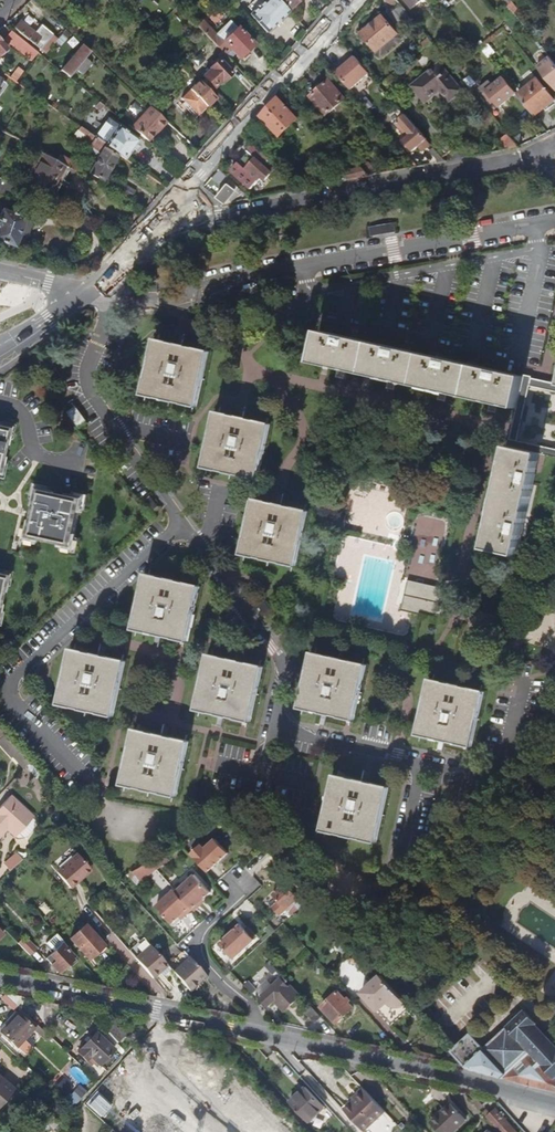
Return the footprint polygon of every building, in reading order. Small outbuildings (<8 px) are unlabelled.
[(290,11),(279,0),(265,0),(251,14),(268,32),(290,11)] [(513,0),(511,0),(507,3),(515,13),(520,9),(513,0)] [(400,27),(412,17),(401,4),(389,14),(400,27)] [(144,10),(140,13),(146,19),(149,16),(144,10)] [(23,20),(37,28),(40,23),(26,15),(23,20)] [(399,34),(384,16),(363,34),(378,51),(399,34)] [(52,34),(52,33),(41,24),(34,32),(20,20),(14,27),(40,48),(43,45),(52,34)] [(254,44),(232,21),(217,35),(203,20),(198,25),(227,55),(231,59),(236,54),(240,58),(240,57),(248,50),(254,44)] [(75,22),(70,26),(75,32),(80,27),(75,22)] [(162,28),(158,32),(163,38),(167,33),(162,28)] [(35,49),(13,32),(7,39),(29,56),(35,49)] [(52,34),(43,45),(48,49),(55,40),(57,38),(52,34)] [(399,34),(378,51),(381,56),(403,38),(399,34)] [(428,36),(420,43),(424,48),(432,41),(428,36)] [(86,57),(91,51),(84,45),(67,66),(66,65),(62,70),(70,77),(77,68),(86,57)] [(35,49),(29,56),(33,59),(38,52),(35,49)] [(248,50),(240,57),(244,61),(251,54),(248,50)] [(448,50),(443,54),(451,62),(455,58),(448,50)] [(231,71),(237,66),(231,59),(227,55),(221,60),(220,59),(210,68),(211,69),(204,75),(215,87),(223,80),(223,81),(233,73),(231,71)] [(370,73),(355,56),(349,62),(344,66),(342,64),(335,71),(351,90),(370,73)] [(86,57),(77,68),(83,74),(92,63),(86,57)] [(550,57),(538,67),(554,89),(554,63),(550,57)] [(463,91),(439,64),(413,87),(427,102),(441,90),(451,101),(463,91)] [(517,92),(504,77),(494,85),(487,91),(499,106),(517,92)] [(554,99),(538,78),(518,94),(535,115),(554,99)] [(199,115),(217,97),(200,80),(182,98),(199,115)] [(487,91),(494,85),(490,80),(480,88),(484,93),(487,91)] [(328,115),(346,99),(331,81),(312,97),(328,115)] [(299,118),(278,99),(262,116),(282,136),(299,118)] [(108,116),(111,111),(100,102),(98,104),(102,108),(100,110),(108,116)] [(159,131),(167,121),(150,106),(131,127),(148,141),(157,130),(159,131)] [(426,138),(405,114),(395,123),(407,136),(403,139),(413,150),(418,145),(423,151),(431,144),(426,138)] [(106,144),(107,145),(120,126),(108,118),(95,136),(106,144)] [(89,145),(95,136),(81,126),(74,136),(89,145)] [(139,140),(120,126),(107,145),(126,158),(139,140)] [(518,129),(510,136),(517,143),(524,137),(518,129)] [(103,180),(117,156),(104,149),(106,144),(95,136),(89,145),(101,153),(90,173),(103,180)] [(267,180),(279,166),(255,144),(249,150),(252,153),(258,158),(248,169),(243,164),(240,161),(232,170),(252,189),(263,176),(267,180)] [(28,170),(34,173),(44,154),(38,151),(28,170)] [(252,153),(243,164),(248,169),(258,158),(252,153)] [(50,193),(64,165),(44,154),(34,173),(29,182),(50,193)] [(72,162),(60,155),(57,161),(64,165),(69,168),(72,162)] [(363,167),(352,155),(344,160),(348,174),(343,175),(344,180),(371,175),(363,167)] [(183,169),(172,160),(166,166),(178,175),(183,169)] [(380,174),(369,162),(363,167),(371,175),(380,174)] [(12,183),(2,179),(0,178),(0,192),(3,194),(6,187),(10,189),(12,183)] [(232,200),(242,189),(232,180),(218,197),(226,203),(230,198),(232,200)] [(136,191),(123,184),(119,191),(132,198),(136,191)] [(27,218),(3,209),(0,217),(0,241),(16,247),(27,218)] [(23,250),(34,221),(27,218),(16,247),(23,250)] [(396,222),(370,225),(371,235),(397,232),(396,222)] [(517,407),(524,375),(321,329),(314,360),(345,367),(395,379),(445,390),(497,402),(517,407)] [(143,392),(198,405),(211,349),(156,336),(143,392)] [(70,412),(81,425),(87,420),(76,406),(70,412)] [(204,465),(259,478),(272,422),(217,409),(204,465)] [(9,428),(7,438),(11,439),(14,424),(0,421),(0,426),(9,428)] [(1,463),(3,457),(1,456),(4,444),(5,444),(7,438),(9,428),(0,426),(0,470),(1,463)] [(540,452),(509,445),(509,446),(503,469),(491,520),(485,547),(516,554),(540,454),(540,452)] [(36,498),(39,488),(49,490),(50,486),(35,483),(32,497),(36,498)] [(76,534),(81,512),(82,512),(82,509),(85,498),(74,496),(68,494),(67,496),(55,493),(55,492),(49,490),(39,488),(36,498),(35,506),(36,507),(34,514),(33,521),(32,520),(30,527),(28,538),(38,540),(41,541),(41,540),(61,544),(61,545),(64,546),(74,548),(76,537),(77,534),(76,534)] [(74,496),(85,498),(82,509),(86,510),(90,495),(75,492),(74,496)] [(150,495),(143,502),(153,513),(160,507),(150,495)] [(242,553),(296,565),(309,510),(254,497),(242,553)] [(414,514),(413,545),(447,546),(448,516),(414,514)] [(28,538),(30,527),(26,527),(23,541),(37,544),(38,540),(28,538)] [(76,537),(74,548),(64,546),(63,550),(77,553),(80,538),(76,537)] [(199,579),(151,569),(136,632),(160,637),(184,643),(199,579)] [(7,576),(4,586),(9,587),(12,573),(0,570),(0,575),(7,576)] [(407,610),(414,581),(399,578),(392,607),(407,610)] [(441,603),(444,589),(439,588),(414,581),(407,610),(417,613),(437,618),(441,603)] [(101,647),(78,642),(63,705),(111,716),(126,653),(101,647)] [(223,713),(251,720),(264,664),(209,652),(196,707),(223,713)] [(326,714),(355,720),(367,665),(312,652),(300,708),(326,714)] [(445,740),(472,746),(485,691),(430,678),(418,734),(445,740)] [(166,729),(141,724),(126,787),(174,798),(189,734),(166,729)] [(6,737),(0,742),(0,749),(10,760),(12,758),(13,758),(20,752),(6,737)] [(31,764),(20,752),(13,758),(24,771),(25,770),(31,764)] [(31,764),(25,770),(33,779),(39,774),(31,764)] [(320,829),(375,842),(388,786),(366,781),(333,773),(320,829)] [(32,821),(34,819),(11,798),(0,809),(0,838),(7,831),(10,827),(19,835),(32,821)] [(32,833),(35,823),(32,821),(19,835),(24,840),(26,839),(32,833)] [(19,835),(10,827),(7,831),(15,839),(19,835)] [(201,844),(191,853),(208,871),(229,852),(216,838),(205,847),(201,844)] [(76,880),(89,869),(71,848),(50,866),(70,889),(78,882),(76,880)] [(8,872),(22,860),(16,853),(2,865),(8,872)] [(160,872),(173,860),(166,853),(151,862),(160,872)] [(141,881),(155,871),(149,863),(134,872),(141,881)] [(78,882),(91,871),(89,869),(76,880),(78,882)] [(196,875),(177,891),(193,909),(195,911),(201,906),(199,904),(203,900),(211,893),(196,875)] [(281,915),(300,898),(297,894),(302,889),(292,878),(274,895),(280,902),(274,907),(281,915)] [(186,915),(193,909),(177,891),(175,889),(157,907),(172,924),(185,913),(186,915)] [(234,958),(255,939),(245,929),(241,924),(220,943),(234,958)] [(69,940),(87,960),(104,946),(85,925),(69,940)] [(270,925),(265,930),(268,933),(270,935),(275,930),(270,925)] [(245,929),(255,939),(257,937),(247,926),(245,929)] [(270,935),(268,933),(261,939),(263,942),(270,935)] [(65,949),(67,947),(56,935),(47,944),(52,950),(44,957),(59,973),(74,959),(65,949)] [(34,951),(24,941),(19,946),(30,956),(34,951)] [(168,966),(151,946),(135,960),(152,980),(160,973),(168,966)] [(207,977),(189,958),(173,972),(190,991),(207,977)] [(273,975),(278,970),(270,962),(258,972),(263,978),(270,972),(273,975)] [(164,977),(171,970),(168,966),(160,973),(164,977)] [(410,1008),(381,975),(360,993),(390,1026),(410,1008)] [(301,995),(292,985),(289,987),(281,978),(273,985),(262,996),(260,997),(268,1006),(275,1000),(284,1010),(301,995)] [(256,990),(262,996),(273,985),(268,979),(256,990)] [(256,991),(247,982),(243,986),(252,995),(256,991)] [(355,1008),(340,991),(326,1003),(323,1006),(338,1023),(355,1008)] [(23,1001),(2,997),(20,1012),(23,1001)] [(485,1048),(525,1011),(512,998),(472,1033),(485,1048)] [(321,1016),(312,1006),(305,1013),(315,1022),(321,1016)] [(535,1025),(536,1024),(525,1011),(485,1048),(472,1033),(451,1052),(467,1069),(554,1092),(554,1046),(535,1025)] [(21,1014),(19,1017),(17,1015),(0,1033),(17,1048),(33,1031),(36,1027),(21,1014)] [(124,1036),(113,1024),(105,1031),(106,1032),(117,1043),(123,1037),(124,1036)] [(51,1040),(36,1027),(33,1031),(47,1044),(51,1040)] [(99,1039),(111,1049),(117,1043),(106,1032),(99,1039)] [(90,1059),(98,1066),(112,1051),(111,1049),(99,1039),(93,1034),(75,1054),(86,1063),(90,1059)] [(121,1048),(127,1041),(123,1037),(117,1043),(121,1048)] [(0,1084),(0,1108),(12,1095),(0,1084)] [(309,1123),(325,1108),(306,1087),(290,1102),(309,1123)] [(385,1113),(365,1091),(344,1110),(364,1131),(385,1113)] [(475,1097),(472,1101),(480,1110),(483,1107),(475,1097)] [(69,1098),(63,1104),(71,1111),(76,1105),(69,1098)] [(340,1112),(343,1110),(336,1102),(333,1105),(340,1112)] [(467,1122),(451,1105),(431,1124),(439,1131),(457,1131),(467,1122)] [(191,1110),(175,1127),(181,1131),(215,1131),(191,1110)] [(496,1110),(491,1114),(487,1110),(484,1113),(502,1131),(517,1131),(496,1110)] [(44,1113),(40,1118),(55,1129),(59,1124),(44,1113)]
